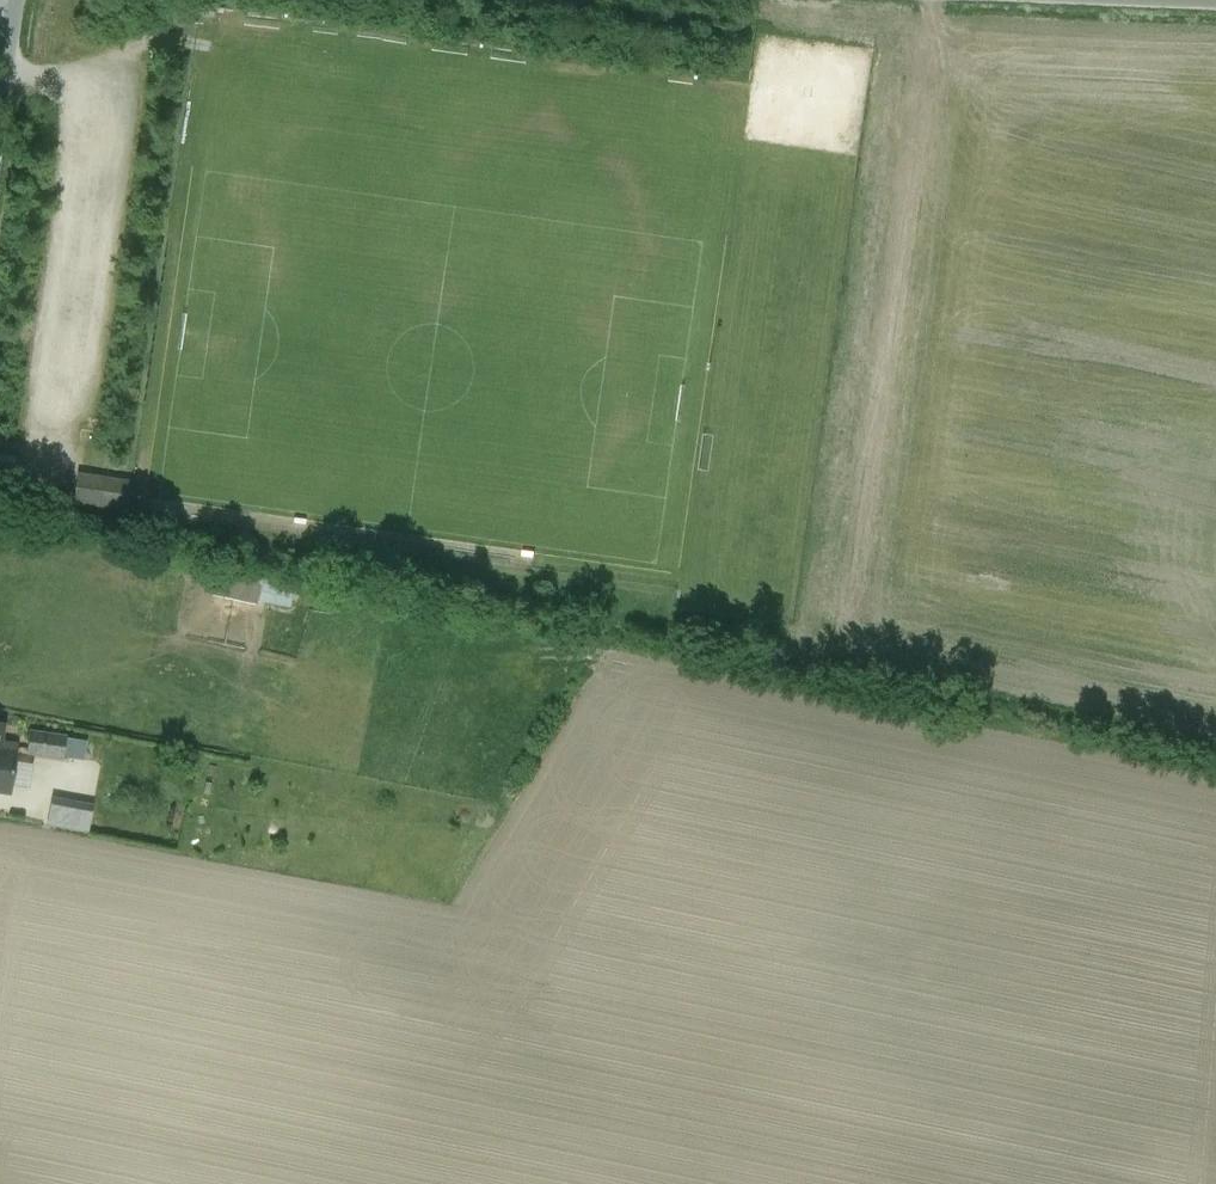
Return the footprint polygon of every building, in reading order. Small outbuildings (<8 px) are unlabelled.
[(132,485),(80,477),(77,502),(129,509),(132,485)] [(298,592),(281,590),(282,584),(225,577),(223,596),(296,605),(298,592)] [(69,744),(35,737),(31,757),(65,764),(69,744)] [(0,748),(0,795),(11,797),(20,752),(0,748)] [(94,833),(100,810),(61,799),(55,821),(94,833)]
